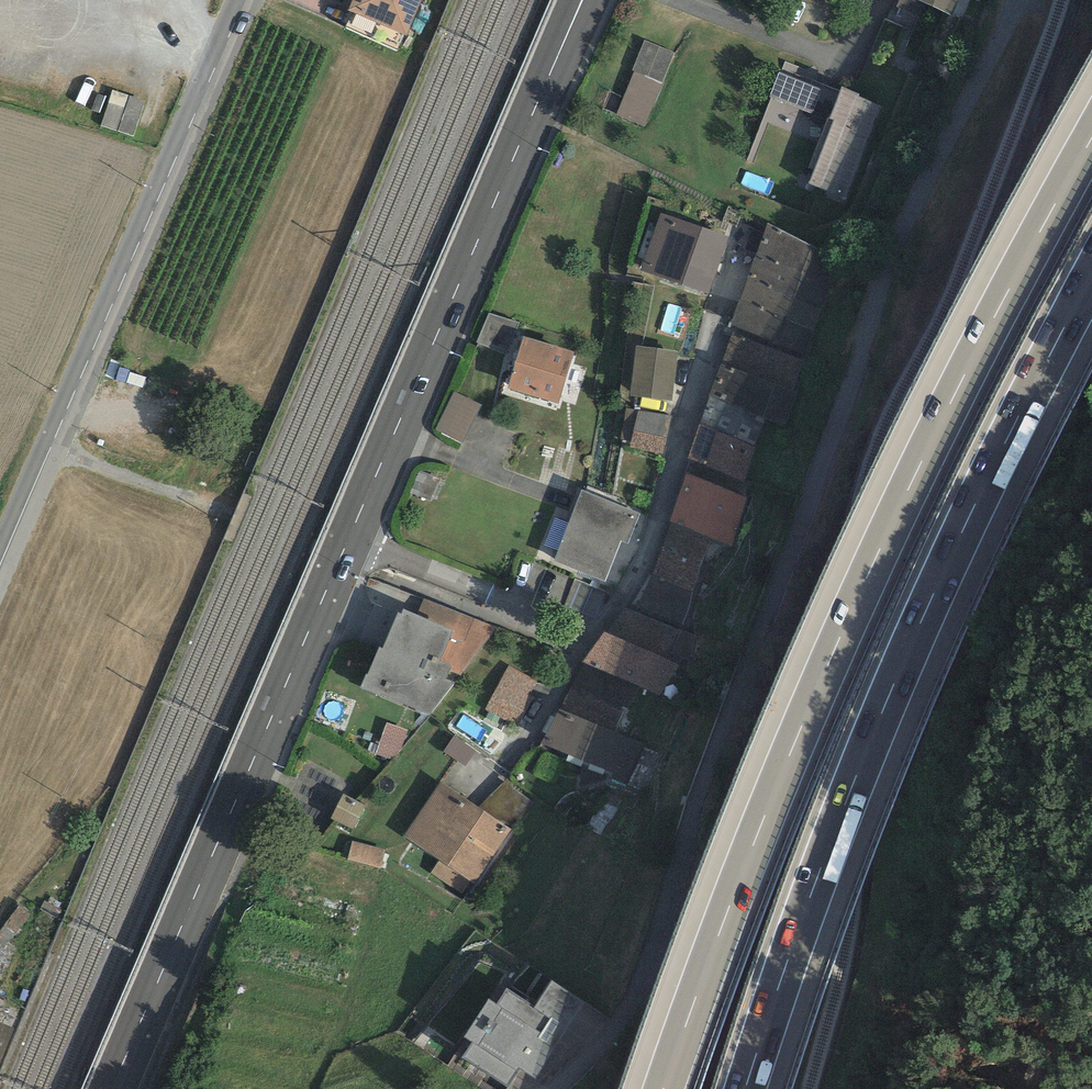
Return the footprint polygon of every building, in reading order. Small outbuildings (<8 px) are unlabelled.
[(352,14),(402,36),(418,0),(358,0),(352,14)] [(951,15),(958,0),(918,0),(951,15)] [(672,58),(646,47),(617,116),(643,127),(672,58)] [(860,93),(842,85),(809,168),(814,170),(808,184),(845,198),(881,106),(859,97),(860,93)] [(104,126),(135,131),(142,97),(111,92),(104,126)] [(728,237),(662,213),(642,269),(707,293),(728,237)] [(846,262),(767,223),(749,276),(823,307),(846,262)] [(813,332),(823,307),(749,276),(739,300),(813,332)] [(805,355),(813,332),(739,300),(730,325),(805,355)] [(488,312),(478,342),(503,350),(513,321),(488,312)] [(803,360),(731,333),(720,362),(792,389),(803,360)] [(572,352),(522,338),(508,389),(557,403),(572,352)] [(679,351),(637,346),(631,396),(672,401),(679,351)] [(798,391),(792,389),(720,362),(708,396),(766,418),(785,425),(798,391)] [(436,429),(463,442),(481,403),(453,391),(436,429)] [(708,396),(704,410),(760,431),(766,418),(708,396)] [(671,416),(637,409),(626,408),(620,440),(630,442),(629,447),(664,454),(671,416)] [(760,431),(704,410),(699,425),(756,446),(760,431)] [(743,480),(756,446),(699,425),(686,459),(743,480)] [(748,497),(685,475),(669,522),(711,536),(732,544),(748,497)] [(639,513),(581,490),(553,561),(606,582),(621,542),(627,545),(639,513)] [(692,591),(711,536),(669,522),(651,577),(636,611),(682,630),(692,591)] [(423,599),(418,615),(453,631),(440,662),(451,667),(449,671),(461,676),(496,626),(423,599)] [(418,615),(404,609),(401,615),(398,613),(383,649),(380,646),(367,675),(365,673),(359,687),(428,716),(455,684),(445,680),(449,671),(451,667),(440,662),(453,631),(418,615)] [(678,665),(603,632),(583,662),(558,707),(614,731),(634,684),(659,695),(678,665)] [(486,708),(521,723),(542,676),(507,661),(486,708)] [(614,731),(558,707),(543,743),(615,773),(612,779),(628,785),(645,744),(614,731)] [(396,755),(405,727),(386,721),(378,749),(396,755)] [(507,779),(478,807),(511,830),(533,804),(507,779)] [(478,807),(440,782),(404,837),(475,884),(511,830),(478,807)] [(332,818),(352,827),(363,805),(343,796),(332,818)] [(349,858),(382,861),(384,846),(351,842),(349,858)] [(586,1004),(551,982),(535,1007),(507,988),(497,1005),(490,1000),(464,1038),(472,1043),(463,1057),(508,1087),(520,1069),(537,1080),(586,1004)] [(0,1024),(0,1048),(8,1027),(0,1024)]
